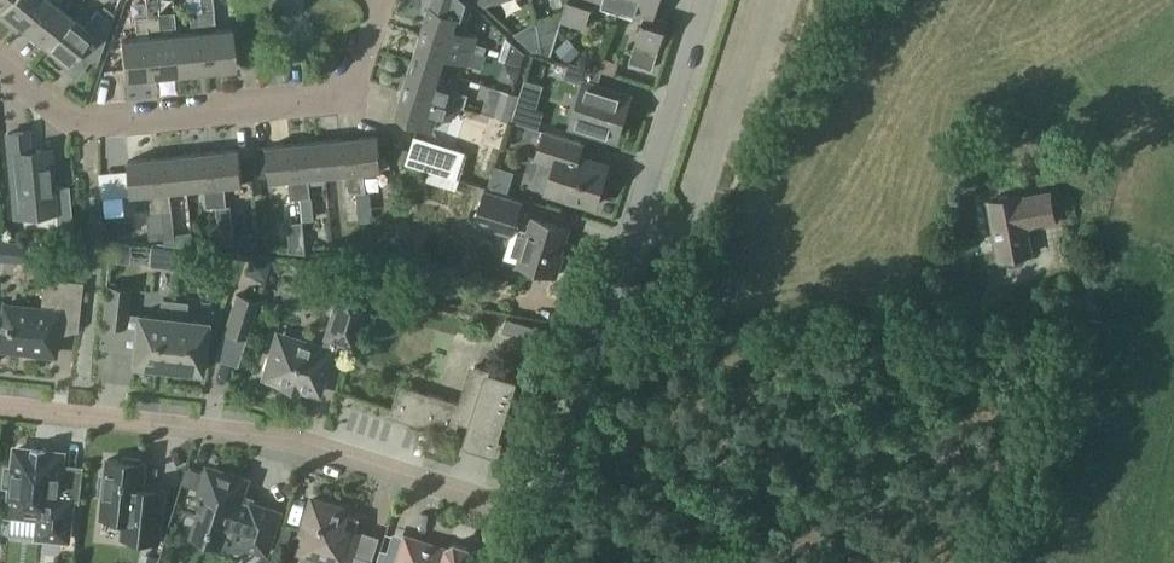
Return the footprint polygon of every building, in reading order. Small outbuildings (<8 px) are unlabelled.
[(25,28),(48,0),(0,0),(0,7),(25,28)] [(69,16),(56,5),(61,0),(48,0),(25,28),(45,45),(69,16)] [(215,24),(213,0),(201,0),(202,11),(203,25),(215,24)] [(471,2),(469,0),(437,0),(434,8),(461,17),(466,19),(471,2)] [(562,20),(586,28),(594,4),(617,12),(620,0),(569,0),(562,20)] [(617,12),(641,19),(628,63),(651,69),(667,20),(649,15),(651,9),(654,10),(657,0),(620,0),(617,12)] [(146,16),(148,31),(160,30),(159,15),(158,4),(146,5),(147,16),(146,16)] [(461,17),(434,8),(430,7),(421,34),(475,51),(480,37),(457,29),(461,17)] [(45,45),(67,63),(78,50),(97,65),(112,22),(97,10),(83,27),(69,16),(45,45)] [(191,27),(203,25),(202,11),(189,12),(191,27)] [(148,31),(146,16),(134,17),(136,32),(148,31)] [(204,31),(207,71),(236,68),(232,29),(204,31)] [(180,73),(207,71),(204,31),(176,34),(180,73)] [(152,76),(180,73),(176,34),(148,36),(152,76)] [(470,65),(475,51),(421,34),(412,61),(443,71),(447,57),(470,65)] [(124,78),(152,76),(148,36),(120,39),(124,78)] [(602,56),(598,71),(602,72),(616,77),(621,61),(602,56)] [(438,83),(443,71),(412,61),(403,89),(457,107),(462,91),(438,83)] [(586,84),(572,126),(614,140),(628,97),(597,87),(602,72),(598,71),(570,62),(565,77),(586,84)] [(452,120),(457,107),(403,89),(394,117),(424,127),(429,112),(452,120)] [(501,89),(492,117),(509,122),(517,95),(501,89)] [(27,131),(7,133),(14,215),(56,211),(50,150),(29,152),(27,131)] [(555,164),(547,191),(592,205),(605,167),(578,158),(582,145),(544,133),(536,158),(555,164)] [(379,136),(351,138),(353,172),(356,193),(358,227),(369,226),(366,192),(364,171),(381,170),(379,136)] [(468,153),(415,137),(410,150),(392,144),(392,158),(406,162),(460,179),(468,153)] [(351,138),(323,141),(326,175),(344,173),(345,194),(349,228),(358,227),(356,193),(353,172),(351,138)] [(323,141),(296,143),(299,178),(302,215),(303,222),(304,222),(307,253),(306,253),(306,254),(315,254),(312,214),(313,213),(309,177),(326,175),(323,141)] [(296,143),(268,145),(271,181),(289,179),(291,216),(302,215),(299,178),(296,143)] [(240,150),(212,153),(215,186),(216,207),(218,222),(220,221),(222,245),(236,246),(232,206),(227,207),(225,185),(243,183),(240,150)] [(212,153),(184,155),(187,188),(204,187),(206,207),(216,207),(215,186),(212,153)] [(184,155),(157,158),(160,191),(163,240),(166,240),(167,246),(174,247),(175,239),(170,190),(187,188),(184,155)] [(151,240),(163,240),(160,191),(157,158),(129,160),(131,193),(149,192),(151,213),(147,213),(150,240),(151,240)] [(126,214),(125,188),(98,189),(99,215),(126,214)] [(524,201),(484,188),(473,223),(512,236),(505,259),(557,276),(565,255),(558,253),(567,229),(534,217),(529,231),(515,226),(524,201)] [(1029,261),(1028,255),(1032,254),(1026,221),(1042,218),(1043,224),(1056,222),(1051,192),(1022,197),(1021,194),(988,200),(999,261),(1008,259),(1009,264),(1012,268),(1025,266),(1029,261)] [(288,224),(292,252),(306,253),(307,253),(304,222),(303,222),(288,224)] [(175,268),(178,248),(174,247),(167,246),(152,245),(150,266),(175,268)] [(332,274),(320,270),(311,267),(310,269),(304,286),(326,293),(332,274)] [(351,346),(366,297),(373,274),(358,269),(351,292),(340,289),(325,338),(351,346)] [(4,305),(0,342),(0,348),(54,354),(59,311),(58,311),(60,299),(80,301),(82,284),(53,281),(52,296),(44,295),(43,309),(4,305)] [(130,288),(107,286),(103,323),(126,325),(130,288)] [(257,301),(236,294),(225,329),(246,336),(257,301)] [(174,303),(162,302),(160,316),(138,313),(133,362),(167,366),(174,303)] [(174,303),(167,366),(201,370),(207,321),(185,318),(186,305),(174,303)] [(541,329),(508,320),(504,335),(537,344),(541,329)] [(303,341),(301,348),(275,340),(263,377),(284,383),(283,387),(297,392),(298,387),(318,394),(332,350),(303,341)] [(462,403),(399,384),(391,411),(455,431),(460,416),(471,420),(463,445),(493,454),(517,378),(474,365),(462,403)] [(61,467),(62,453),(17,448),(15,465),(5,464),(2,486),(12,487),(10,512),(41,515),(39,535),(67,538),(72,497),(79,498),(78,501),(80,502),(84,465),(82,464),(82,470),(61,467)] [(142,491),(145,462),(141,462),(141,458),(125,456),(125,460),(108,458),(107,475),(101,474),(99,494),(105,494),(103,511),(121,513),(121,518),(125,518),(123,537),(158,540),(163,497),(145,495),(142,491)] [(186,467),(181,484),(200,489),(204,496),(193,529),(198,537),(215,543),(223,538),(267,552),(280,511),(242,499),(246,484),(242,476),(214,467),(205,471),(186,467)] [(312,498),(301,532),(305,533),(300,550),(331,559),(330,562),(371,562),(372,559),(349,552),(360,517),(346,513),(347,509),(312,498)] [(454,542),(447,546),(447,548),(406,536),(400,554),(380,548),(376,562),(468,562),(471,553),(467,546),(454,542)] [(161,557),(145,552),(141,562),(159,562),(161,557)]
